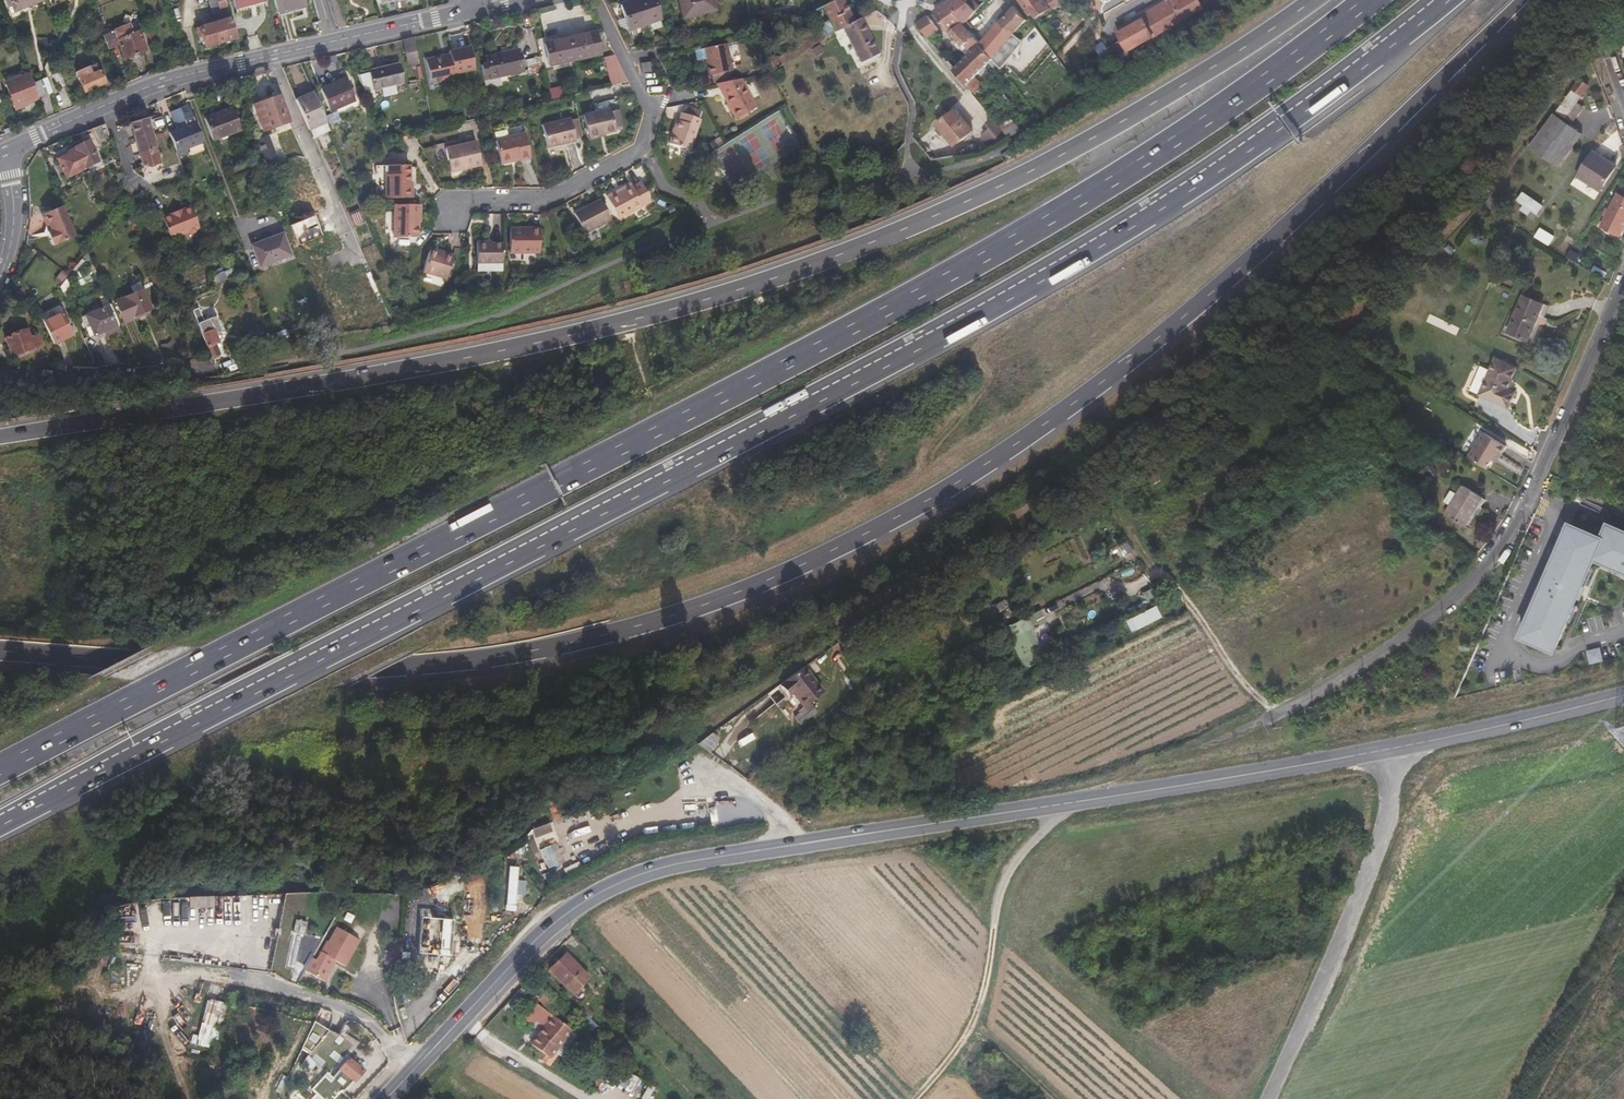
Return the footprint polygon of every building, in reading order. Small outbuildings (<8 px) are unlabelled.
[(14,11),(40,0),(10,0),(14,11)] [(237,37),(227,0),(210,0),(214,12),(217,11),(219,19),(197,24),(200,38),(203,38),(205,45),(224,40),(225,43),(235,41),(234,38),(237,37)] [(268,2),(267,0),(234,0),(236,9),(268,2)] [(275,11),(304,3),(303,0),(273,0),(275,11)] [(625,23),(632,22),(657,17),(653,0),(620,0),(623,13),(625,23)] [(682,19),(715,10),(712,0),(677,0),(682,19)] [(847,25),(851,22),(838,0),(828,0),(822,3),(839,30),(847,25)] [(934,8),(950,28),(961,20),(962,19),(948,0),(945,0),(934,8)] [(962,19),(963,20),(975,8),(968,0),(948,0),(962,19)] [(975,0),(968,0),(975,8),(978,5),(975,0)] [(1026,12),(1031,14),(1033,18),(1048,8),(1050,10),(1065,0),(1020,0),(1026,12)] [(1211,3),(1210,0),(1167,0),(1115,30),(1127,51),(1211,3)] [(1012,32),(1023,18),(1015,2),(1000,18),(1012,32)] [(304,3),(275,11),(276,15),(305,8),(304,3)] [(928,12),(916,20),(925,32),(936,25),(928,12)] [(618,23),(619,25),(625,23),(623,13),(616,14),(618,23)] [(866,57),(876,52),(879,50),(859,17),(851,22),(847,25),(866,57)] [(1000,18),(985,34),(978,40),(990,56),(1012,32),(1000,18)] [(961,20),(950,28),(959,40),(962,44),(973,36),(961,20)] [(131,24),(105,35),(107,38),(110,47),(121,43),(128,59),(148,51),(139,29),(133,31),(131,24)] [(568,34),(574,56),(600,50),(595,27),(568,34)] [(550,62),(574,56),(568,34),(545,39),(550,62)] [(966,51),(949,64),(961,80),(970,72),(989,57),(990,56),(978,40),(975,35),(973,36),(962,44),(966,51)] [(728,44),(697,50),(698,58),(697,58),(698,63),(703,62),(702,61),(707,60),(710,59),(711,68),(708,68),(710,76),(733,71),(728,44)] [(416,46),(403,48),(408,66),(420,64),(416,46)] [(430,75),(438,74),(445,73),(446,77),(456,75),(455,71),(475,66),(470,46),(450,51),(450,54),(426,59),(430,75)] [(481,62),(486,85),(503,82),(501,73),(522,68),(517,48),(486,55),(487,60),(481,62)] [(615,82),(629,79),(632,78),(616,51),(608,53),(615,82)] [(529,71),(542,67),(539,53),(525,56),(529,71)] [(86,89),(108,81),(100,61),(78,69),(86,89)] [(396,62),(354,71),(364,97),(373,96),(371,88),(401,81),(396,62)] [(652,70),(651,63),(642,64),(643,71),(652,70)] [(67,84),(60,68),(54,71),(60,87),(67,84)] [(29,74),(28,69),(5,78),(7,83),(29,74)] [(54,71),(49,75),(55,91),(60,87),(54,71)] [(961,80),(967,87),(976,80),(970,72),(961,80)] [(24,104),(39,99),(33,83),(29,74),(7,83),(17,110),(25,107),(24,104)] [(55,91),(49,75),(41,80),(47,95),(55,91)] [(331,108),(350,100),(355,98),(346,76),(321,85),(331,108)] [(759,106),(744,79),(717,84),(737,119),(759,106)] [(33,83),(39,99),(47,95),(41,80),(33,83)] [(1584,91),(1576,84),(1554,114),(1561,121),(1572,106),(1584,91)] [(551,87),(554,96),(562,94),(560,85),(551,87)] [(306,116),(310,125),(327,118),(314,87),(296,94),(306,116)] [(257,103),(258,106),(278,97),(277,94),(257,103)] [(258,106),(269,130),(292,121),(282,96),(278,97),(258,106)] [(354,108),(350,100),(331,108),(332,111),(331,111),(334,119),(343,116),(342,113),(354,108)] [(591,138),(600,136),(600,134),(606,133),(617,130),(616,126),(612,110),(609,100),(596,103),(597,110),(585,114),(591,138)] [(205,116),(214,139),(242,128),(233,106),(205,116)] [(1580,111),(1572,106),(1561,121),(1570,127),(1580,111)] [(188,151),(207,145),(193,107),(184,111),(184,110),(175,114),(181,131),(171,135),(181,159),(190,156),(188,151)] [(619,108),(612,110),(616,126),(623,123),(619,108)] [(947,144),(965,129),(948,109),(930,124),(932,126),(937,133),(947,144)] [(674,144),(694,150),(704,120),(684,113),(674,144)] [(975,130),(984,144),(1000,133),(996,126),(988,115),(980,121),(981,124),(974,130),(975,130)] [(576,138),(584,135),(580,118),(572,121),(576,138)] [(576,140),(576,138),(572,121),(571,119),(544,126),(549,147),(576,140)] [(996,126),(1000,133),(1013,125),(1008,119),(996,126)] [(1550,119),(1526,152),(1553,172),(1577,138),(1550,119)] [(161,164),(149,120),(132,124),(146,169),(161,164)] [(932,126),(929,129),(934,135),(937,133),(932,126)] [(115,144),(109,129),(93,132),(101,150),(115,144)] [(507,129),(494,132),(496,140),(509,137),(507,129)] [(971,133),(981,146),(984,144),(975,130),(971,133)] [(502,164),(531,157),(526,133),(509,137),(496,140),(502,164)] [(259,143),(267,163),(280,158),(271,138),(259,143)] [(68,176),(101,162),(91,140),(71,148),(73,152),(61,157),(68,176)] [(447,149),(452,169),(466,166),(467,169),(483,165),(477,141),(447,149)] [(1588,153),(1574,177),(1596,192),(1611,168),(1588,153)] [(412,198),(412,188),(408,188),(408,183),(410,183),(410,166),(390,166),(390,176),(386,176),(387,198),(412,198)] [(644,182),(635,187),(645,206),(653,201),(644,182)] [(645,206),(635,187),(634,185),(618,193),(617,192),(609,196),(621,219),(645,207),(645,206)] [(1609,213),(1604,218),(1599,229),(1616,240),(1623,228),(1623,203),(1617,199),(1609,213)] [(614,220),(603,200),(592,205),(593,207),(587,210),(586,208),(577,213),(587,234),(614,220)] [(1540,216),(1521,203),(1515,212),(1521,216),(1518,221),(1526,226),(1530,222),(1535,225),(1540,216)] [(422,204),(395,204),(395,237),(420,237),(420,224),(418,224),(418,218),(422,218),(422,204)] [(82,236),(68,206),(49,215),(57,231),(53,232),(59,246),(82,236)] [(174,219),(173,216),(165,219),(174,241),(192,234),(195,235),(198,234),(200,231),(199,227),(201,226),(193,208),(185,212),(186,214),(174,219)] [(357,225),(366,221),(363,213),(354,217),(357,225)] [(511,254),(541,254),(541,231),(531,230),(531,229),(511,229),(511,254)] [(263,266),(293,255),(284,233),(254,245),(263,266)] [(1533,243),(1546,251),(1549,244),(1536,237),(1533,243)] [(505,264),(505,245),(492,246),(492,243),(478,244),(479,270),(503,270),(502,264),(505,264)] [(430,252),(424,272),(449,279),(456,255),(440,250),(438,254),(430,252)] [(1562,260),(1571,266),(1575,261),(1566,254),(1562,260)] [(219,286),(231,282),(228,276),(216,280),(219,286)] [(157,313),(150,294),(122,304),(130,326),(141,322),(140,319),(157,313)] [(1526,340),(1542,303),(1523,294),(1506,331),(1526,340)] [(320,304),(318,300),(300,307),(302,311),(320,304)] [(1548,306),(1542,303),(1526,340),(1532,343),(1548,306)] [(123,329),(115,307),(90,317),(99,338),(123,329)] [(214,363),(224,359),(220,350),(222,349),(217,334),(223,331),(217,316),(205,320),(200,307),(193,309),(214,363)] [(388,316),(391,323),(408,316),(405,309),(398,311),(397,311),(392,313),(393,314),(388,316)] [(46,325),(57,346),(73,337),(70,330),(73,329),(66,315),(46,325)] [(365,329),(382,324),(379,317),(362,322),(365,329)] [(31,339),(29,331),(6,338),(10,351),(6,353),(7,359),(46,348),(42,336),(31,339)] [(278,337),(281,343),(292,339),(289,333),(278,337)] [(254,349),(243,353),(246,359),(259,354),(257,347),(256,346),(253,347),(254,349)] [(1513,365),(1490,355),(1474,391),(1505,404),(1512,389),(1504,386),(1513,365)] [(1480,431),(1465,456),(1484,467),(1489,458),(1494,451),(1498,454),(1503,446),(1480,431)] [(1493,461),(1498,454),(1494,451),(1489,458),(1493,461)] [(1180,484),(1191,477),(1186,467),(1174,473),(1180,484)] [(1559,475),(1553,473),(1549,482),(1555,484),(1559,475)] [(1488,501),(1464,487),(1446,515),(1466,527),(1479,506),(1483,508),(1488,501)] [(1569,521),(1549,568),(1556,571),(1555,574),(1552,573),(1546,586),(1549,587),(1548,589),(1541,586),(1520,634),(1544,644),(1545,640),(1556,644),(1577,595),(1574,593),(1577,587),(1582,581),(1582,580),(1593,555),(1617,565),(1618,563),(1623,565),(1623,528),(1608,521),(1600,540),(1590,535),(1592,531),(1569,521)] [(1052,607),(1016,625),(1036,664),(1052,655),(1039,629),(1057,619),(1052,607)] [(1138,632),(1162,619),(1156,608),(1132,621),(1138,632)] [(1130,625),(1128,619),(1109,629),(1112,634),(1130,625)] [(1588,648),(1591,661),(1604,658),(1601,645),(1588,648)] [(820,693),(803,672),(785,687),(786,688),(782,691),(789,701),(793,698),(801,708),(820,693)] [(808,717),(804,710),(789,721),(794,728),(808,717)] [(787,722),(777,730),(782,737),(792,729),(787,722)] [(693,741),(705,750),(716,741),(708,730),(693,741)] [(964,740),(959,731),(943,739),(947,748),(964,740)] [(550,821),(526,831),(541,870),(565,861),(550,821)] [(519,907),(523,871),(514,870),(510,906),(519,907)] [(272,973),(294,979),(299,935),(304,936),(305,924),(301,923),(303,899),(282,900),(278,929),(277,936),(272,973)] [(364,913),(365,900),(354,901),(354,913),(359,913),(364,913)] [(334,924),(332,928),(340,932),(343,928),(338,926),(334,924)] [(333,941),(344,948),(349,940),(337,933),(333,941)] [(347,949),(344,948),(333,941),(324,957),(319,954),(313,966),(332,977),(347,949)] [(445,971),(446,955),(423,953),(422,970),(445,971)] [(572,954),(557,968),(580,992),(595,978),(572,954)] [(590,988),(577,999),(587,1009),(599,998),(590,988)] [(193,1040),(219,1047),(230,1003),(209,998),(200,1033),(195,1032),(193,1040)] [(582,1031),(545,1004),(535,1017),(545,1025),(548,1021),(558,1028),(547,1043),(563,1055),(582,1031)] [(304,1061),(316,1070),(324,1060),(311,1050),(326,1030),(318,1023),(300,1045),(310,1053),(304,1061)] [(354,1080),(362,1071),(348,1059),(340,1069),(354,1080)]
